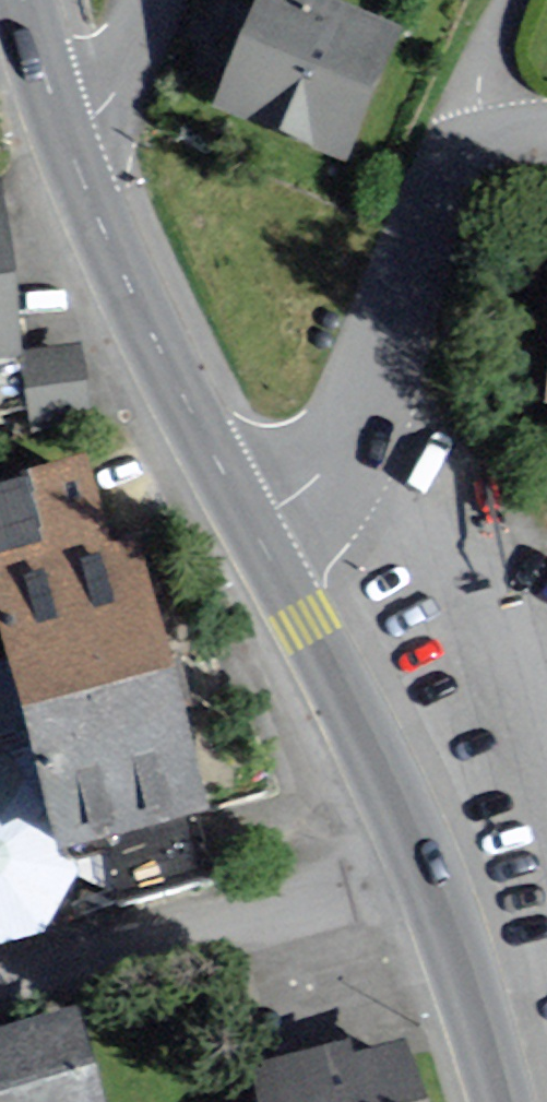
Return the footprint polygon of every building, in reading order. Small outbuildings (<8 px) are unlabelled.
[(309,0),(260,0),(212,114),(346,170),(401,38),(309,0)] [(0,227),(0,411),(31,407),(33,424),(91,416),(82,348),(16,356),(0,227)] [(41,937),(79,873),(74,857),(207,823),(136,546),(110,553),(88,465),(0,487),(0,648),(4,664),(0,665),(0,949),(41,937)] [(81,1015),(0,1035),(0,1101),(103,1101),(81,1015)] [(407,1049),(354,1062),(351,1050),(255,1072),(262,1101),(419,1101),(407,1049)]
